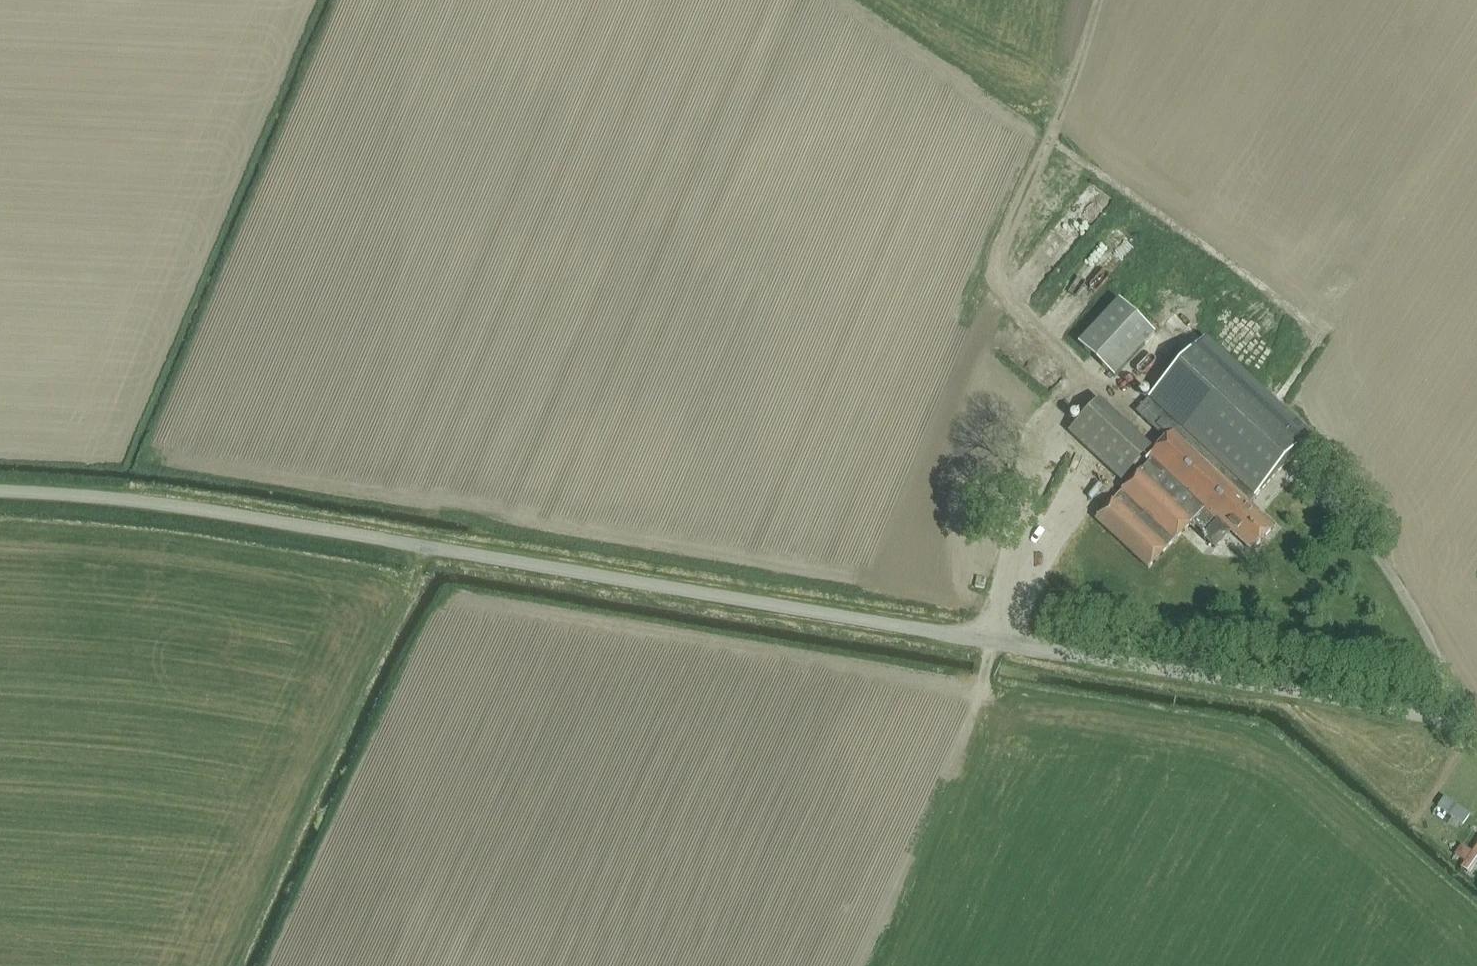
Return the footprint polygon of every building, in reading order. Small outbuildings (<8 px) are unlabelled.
[(1090,188),(1013,274),(1029,289),(1065,249),(1061,246),(1103,199),(1090,188)] [(1102,275),(1143,222),(1130,212),(1089,266),(1102,275)] [(1115,377),(1156,333),(1120,300),(1079,344),(1115,377)] [(1148,568),(1162,554),(1189,524),(1215,548),(1231,530),(1252,550),(1274,528),(1249,504),(1277,475),(1302,447),(1196,347),(1136,412),(1150,425),(1140,436),(1156,451),(1154,452),(1098,400),(1069,432),(1127,486),(1096,520),(1148,568)]
